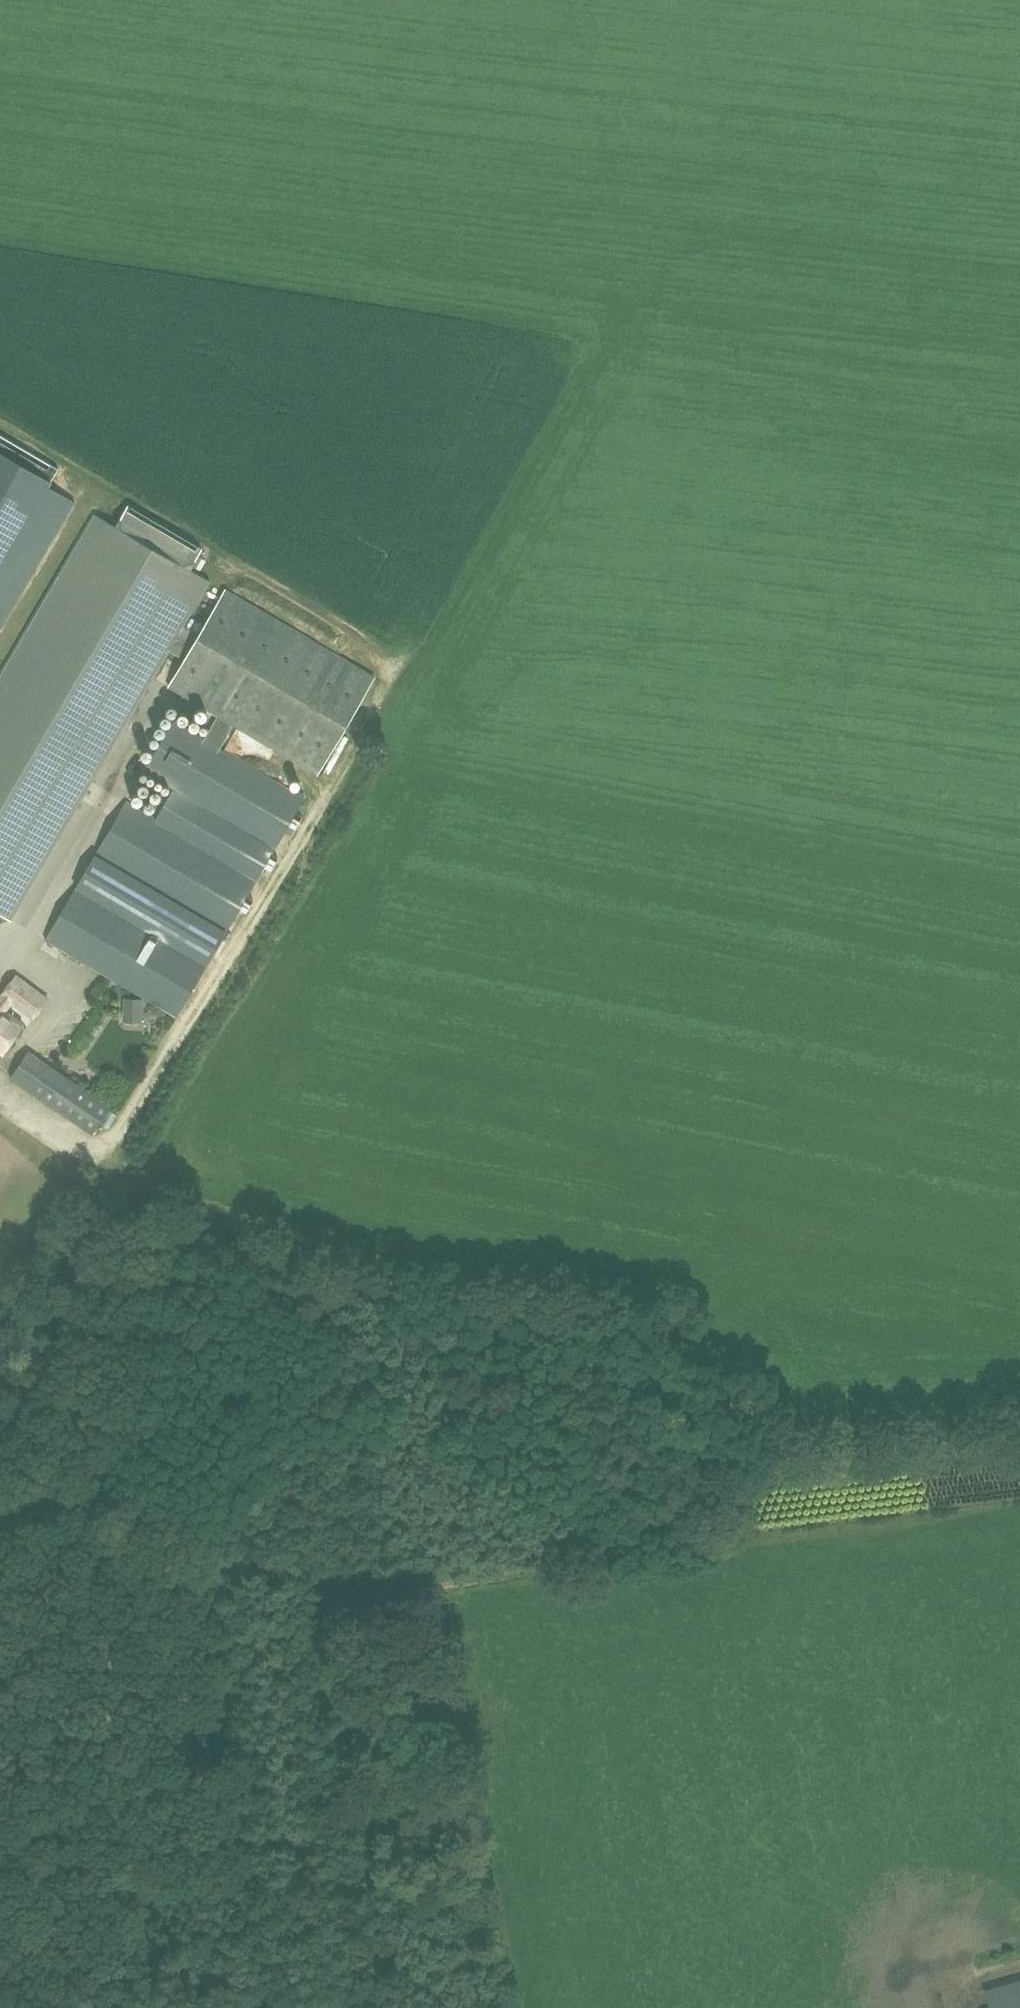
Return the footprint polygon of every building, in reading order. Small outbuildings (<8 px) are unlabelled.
[(49,486),(59,469),(0,435),(0,631),(76,502),(49,486)] [(199,633),(184,625),(210,579),(190,568),(202,548),(127,506),(115,525),(95,513),(0,675),(0,913),(12,919),(168,651),(183,659),(167,686),(218,716),(203,738),(175,722),(168,734),(164,731),(155,747),(159,749),(146,770),(176,788),(155,822),(126,805),(119,817),(115,814),(106,830),(109,832),(97,853),(227,931),(240,908),(246,912),(253,900),(247,896),(261,872),(264,874),(267,868),(271,870),(278,857),(272,854),(286,831),(291,835),(302,816),(297,813),(305,799),(220,748),(233,726),(316,775),(374,674),(225,588),(199,633)] [(226,932),(96,855),(77,887),(208,963),(226,932)] [(47,939),(177,1015),(207,965),(77,888),(47,939)] [(12,1003),(34,1019),(48,999),(15,976),(0,997),(0,1051),(4,1054),(22,1028),(3,1014),(12,1003)] [(11,1079),(92,1134),(110,1108),(29,1052),(11,1079)] [(992,1986),(984,1988),(990,2007),(1019,2007),(1019,1979),(992,1986)]
